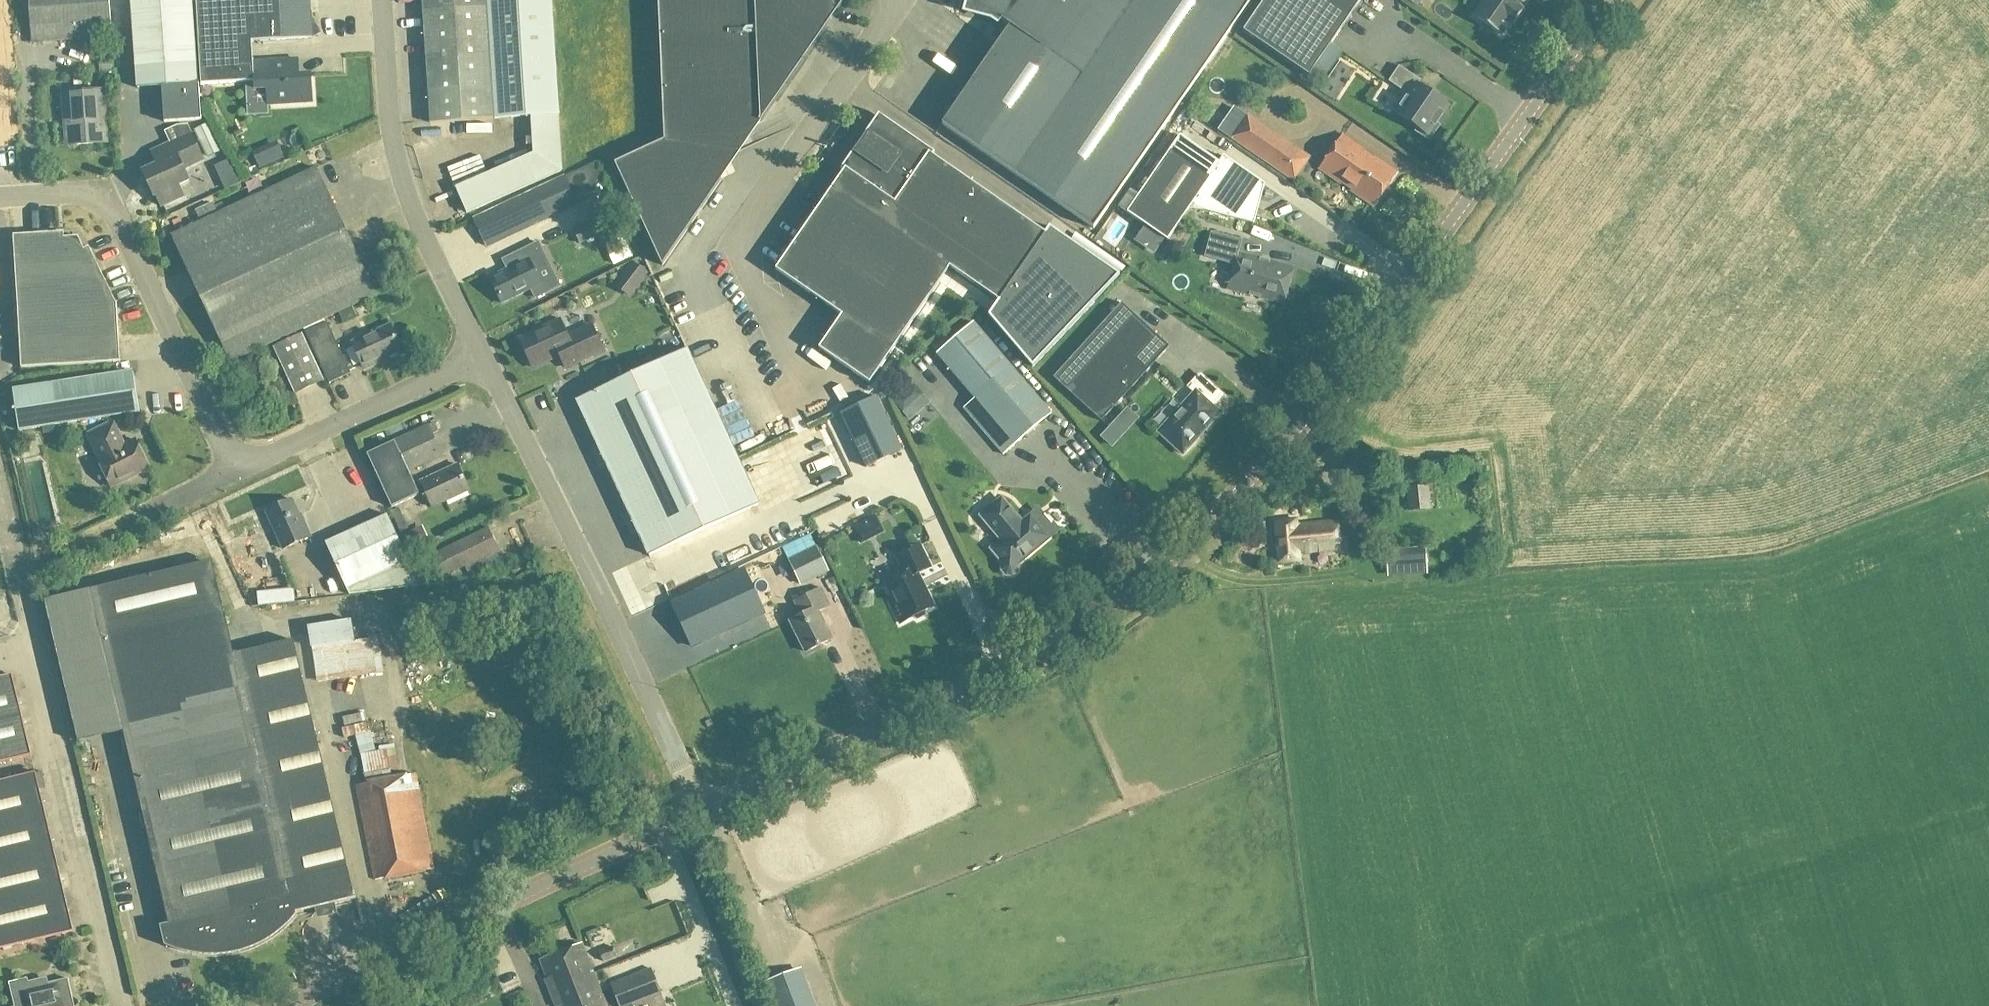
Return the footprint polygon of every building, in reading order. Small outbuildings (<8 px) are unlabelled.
[(20,148),(10,0),(0,0),(0,149),(20,148)] [(32,42),(112,36),(110,0),(29,0),(32,42)] [(137,88),(162,86),(165,122),(201,120),(199,83),(198,83),(193,0),(131,0),(137,88)] [(254,61),(253,41),(313,38),(313,37),(321,32),(312,18),(311,0),(196,0),(202,85),(256,82),(254,61)] [(431,123),(534,117),(536,154),(456,191),(466,213),(562,169),(551,0),(423,0),(431,123)] [(841,0),(659,0),(665,139),(615,163),(663,265),(844,2),(841,0)] [(971,8),(975,9),(975,8),(994,13),(1003,18),(1002,19),(1010,25),(943,123),(1094,228),(1251,0),(973,0),(971,8)] [(1310,75),(1361,0),(1264,0),(1244,30),(1310,75)] [(1474,15),(1502,34),(1525,0),(1485,0),(1474,15)] [(113,44),(98,45),(98,61),(113,61),(113,44)] [(254,61),(256,82),(256,89),(268,89),(269,105),(313,102),(311,74),(299,75),(298,59),(254,61)] [(1416,130),(1429,139),(1440,125),(1436,122),(1449,104),(1418,83),(1421,79),(1399,65),(1389,80),(1405,91),(1392,110),(1418,127),(1416,130)] [(74,144),(108,142),(104,90),(64,93),(65,114),(71,113),(74,144)] [(1232,138),(1294,181),(1311,156),(1270,128),(1268,130),(1259,123),(1260,122),(1249,113),(1232,138)] [(999,300),(989,315),(1033,366),(1120,274),(1118,273),(1050,226),(1046,232),(930,152),(929,153),(880,119),(847,168),(846,167),(776,269),(845,316),(822,350),(870,383),(951,266),(999,300)] [(193,129),(208,157),(222,150),(208,122),(193,129)] [(165,131),(171,143),(166,145),(172,158),(143,172),(154,196),(156,195),(161,206),(184,195),(179,185),(189,180),(184,168),(204,159),(192,133),(188,124),(177,125),(165,131)] [(1342,134),(1319,168),(1340,183),(1342,181),(1352,188),(1350,190),(1374,206),(1397,172),(1375,156),(1374,157),(1364,151),(1365,149),(1342,134)] [(1190,207),(1255,223),(1265,184),(1224,155),(1219,162),(1180,135),(1127,212),(1168,240),(1190,207)] [(278,140),(252,152),(259,168),(285,157),(278,140)] [(596,160),(564,176),(474,218),(487,245),(577,203),(574,197),(606,181),(596,160)] [(317,168),(172,235),(231,362),(376,295),(317,168)] [(196,211),(200,221),(218,213),(213,203),(196,211)] [(604,217),(575,230),(581,243),(610,230),(604,217)] [(621,242),(614,228),(600,235),(607,249),(621,242)] [(64,232),(14,235),(22,367),(121,361),(117,304),(90,246),(85,249),(79,236),(65,237),(64,232)] [(1212,234),(1206,258),(1235,266),(1229,290),(1284,304),(1293,267),(1239,253),(1242,242),(1212,234)] [(508,269),(490,278),(502,303),(542,284),(536,272),(550,265),(539,241),(503,259),(508,269)] [(632,258),(614,284),(633,296),(650,271),(632,258)] [(1169,346),(1122,302),(1053,377),(1101,420),(1169,346)] [(520,338),(525,349),(522,353),(527,363),(532,364),(533,367),(558,355),(565,371),(606,351),(593,324),(579,331),(568,336),(560,320),(520,338)] [(330,383),(352,373),(328,323),(306,333),(330,383)] [(352,342),(364,368),(402,350),(391,324),(352,342)] [(302,334),(275,347),(296,393),(324,380),(302,334)] [(759,505),(687,349),(577,399),(649,556),(759,505)] [(976,398),(964,408),(1004,455),(1052,414),(1012,367),(976,398)] [(134,371),(53,383),(13,389),(19,430),(140,412),(134,371)] [(1159,431),(1183,453),(1221,412),(1220,411),(1219,411),(1213,405),(1221,396),(1222,396),(1223,395),(1200,374),(1189,386),(1190,387),(1191,387),(1196,391),(1160,430),(1159,431)] [(877,396),(841,413),(867,467),(903,450),(877,396)] [(428,424),(367,453),(392,507),(420,494),(409,470),(442,455),(432,433),(439,430),(435,421),(428,424)] [(99,456),(97,457),(112,487),(150,468),(136,439),(125,445),(114,423),(89,436),(99,456)] [(1113,447),(1122,436),(1110,426),(1100,436),(1113,447)] [(1333,439),(1322,454),(1308,471),(1317,476),(1331,459),(1342,445),(1333,439)] [(458,464),(421,481),(433,507),(470,490),(458,464)] [(1409,512),(1430,510),(1429,486),(1408,488),(1409,512)] [(292,499),(267,511),(284,549),(309,537),(292,499)] [(1002,500),(983,516),(1003,541),(993,549),(1005,563),(1004,564),(1003,570),(1007,574),(1013,575),(1017,571),(1017,565),(1016,564),(1048,537),(1047,536),(1057,527),(1046,514),(1036,523),(1035,522),(1026,522),(1023,524),(1002,500)] [(388,514),(326,543),(347,588),(350,594),(425,584),(412,558),(409,560),(388,514)] [(1277,564),(1299,562),(1299,555),(1340,550),(1337,522),(1297,526),(1297,520),(1275,521),(1277,564)] [(431,543),(423,524),(407,532),(416,551),(431,543)] [(488,528),(434,554),(445,576),(465,566),(468,572),(502,555),(488,528)] [(160,540),(169,538),(167,529),(158,531),(160,540)] [(931,567),(920,545),(897,556),(904,571),(902,575),(887,583),(895,599),(890,602),(901,623),(914,616),(918,619),(926,615),(926,611),(934,606),(918,574),(931,567)] [(789,560),(800,582),(828,569),(817,546),(789,560)] [(1388,576),(1428,573),(1426,546),(1386,549),(1388,576)] [(294,916),(293,914),(354,900),(352,895),(351,896),(295,640),(234,654),(212,560),(91,589),(170,924),(161,926),(166,944),(162,945),(179,952),(197,955),(215,956),(233,953),(250,948),(267,940),(281,929),(294,916)] [(745,568),(672,602),(692,646),(765,612),(745,568)] [(830,607),(820,588),(795,600),(802,614),(791,620),(807,652),(832,639),(819,613),(830,607)] [(351,618),(309,625),(318,683),(384,672),(378,636),(355,640),(351,618)] [(32,754),(13,674),(0,677),(0,762),(32,754)] [(334,710),(335,721),(358,718),(357,707),(334,710)] [(361,753),(364,773),(390,769),(390,767),(398,766),(396,750),(387,751),(387,749),(361,753)] [(36,773),(0,781),(0,948),(74,931),(40,789),(46,788),(43,771),(36,773)] [(417,773),(356,785),(375,880),(435,869),(417,773)] [(677,910),(640,925),(643,932),(652,928),(659,944),(686,933),(677,910)] [(555,996),(596,979),(582,944),(541,960),(555,996)] [(600,951),(602,956),(604,961),(617,956),(613,946),(600,951)] [(652,968),(611,984),(620,1005),(633,1005),(662,995),(652,968)] [(802,968),(765,983),(773,1005),(816,1005),(802,968)] [(69,978),(49,983),(48,977),(29,981),(28,978),(9,982),(15,1005),(75,1005),(69,978)] [(555,996),(559,1005),(607,1005),(596,979),(555,996)]
